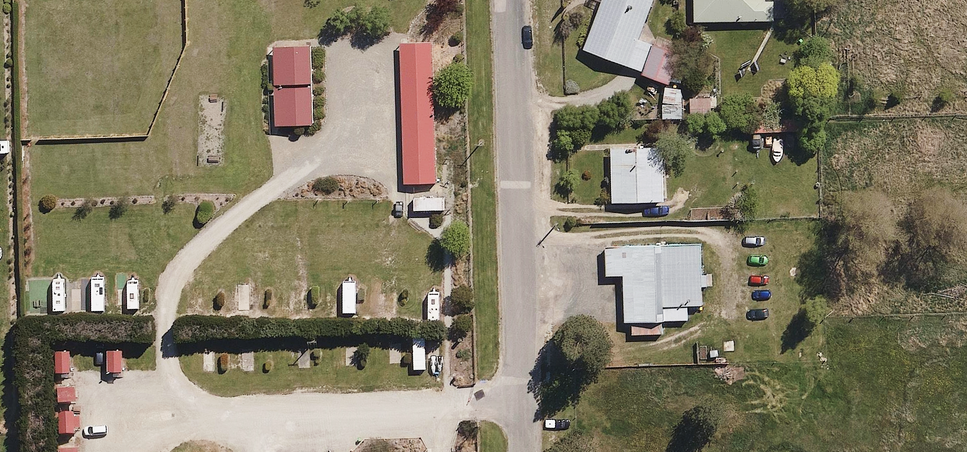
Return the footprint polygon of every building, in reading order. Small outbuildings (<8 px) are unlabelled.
[(659,0),(603,0),(585,47),(671,81),(681,56),(642,41),(659,0)] [(694,21),(779,19),(778,1),(766,2),(766,0),(693,0),(694,21)] [(431,43),(399,44),(404,181),(436,180),(431,43)] [(313,46),(271,47),(274,126),(316,124),(313,46)] [(716,93),(664,90),(663,117),(715,119),(716,93)] [(751,115),(751,132),(812,133),(812,116),(751,115)] [(611,144),(613,204),(668,202),(666,143),(611,144)] [(626,280),(628,336),(665,334),(665,322),(689,321),(688,307),(705,306),(703,242),(607,246),(608,280),(626,280)] [(143,316),(141,279),(128,280),(129,317),(143,316)] [(62,282),(46,282),(45,304),(61,305),(62,282)] [(63,374),(63,381),(75,381),(75,349),(56,349),(57,374),(63,374)] [(110,350),(110,372),(114,372),(115,379),(124,379),(124,372),(127,372),(127,349),(110,350)] [(244,349),(229,349),(229,370),(245,370),(244,349)] [(82,389),(79,389),(79,386),(60,387),(60,406),(78,406),(78,397),(82,397),(82,389)] [(83,413),(60,414),(61,437),(84,437),(83,413)]
